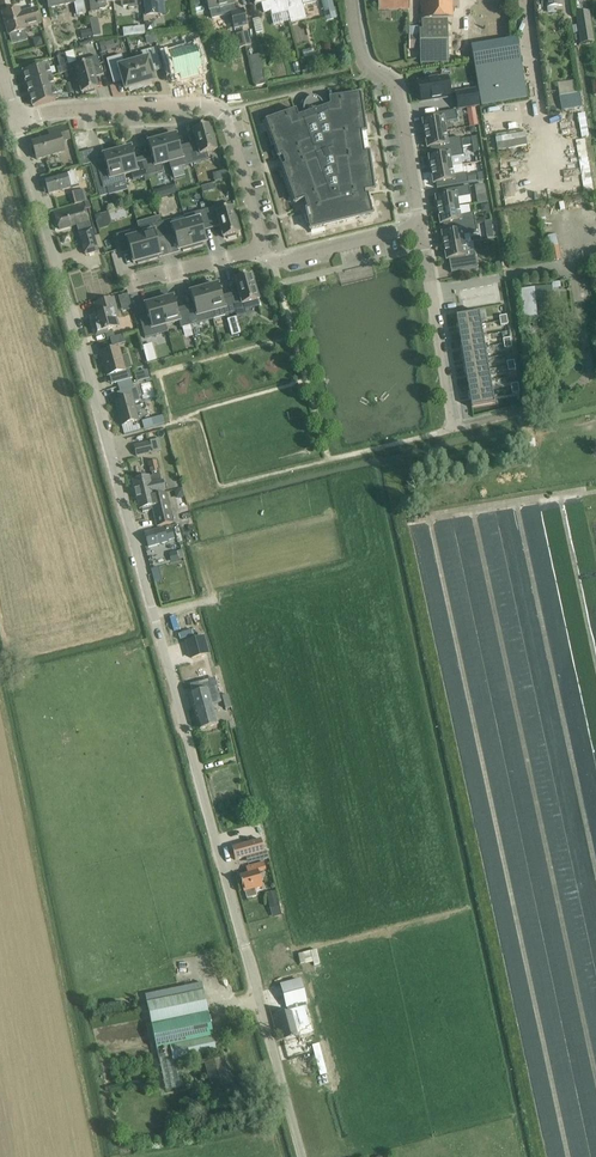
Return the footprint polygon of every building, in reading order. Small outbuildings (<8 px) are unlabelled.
[(77,15),(86,13),(85,7),(84,0),(48,0),(49,8),(74,3),(77,15)] [(91,12),(100,11),(100,10),(105,9),(107,7),(106,3),(114,2),(113,0),(89,0),(91,12)] [(147,16),(159,14),(158,0),(145,0),(147,16)] [(208,1),(210,10),(212,19),(231,15),(230,13),(236,11),(234,4),(233,0),(207,0),(208,1)] [(271,11),(272,15),(271,16),(273,26),(290,22),(285,0),(254,0),(255,4),(261,3),(264,12),(271,11)] [(290,22),(306,18),(303,4),(317,1),(317,0),(285,0),(290,22)] [(324,11),(327,21),(337,18),(336,17),(338,17),(338,16),(336,7),(334,8),(332,0),(322,0),(324,11)] [(378,11),(407,10),(407,0),(378,0),(378,11)] [(419,30),(419,49),(420,64),(449,63),(448,19),(454,19),(453,0),(423,0),(423,30),(419,30)] [(502,12),(502,0),(478,0),(478,13),(502,12)] [(8,35),(20,32),(25,31),(24,28),(41,23),(36,8),(36,9),(20,14),(19,10),(20,10),(20,9),(15,10),(15,8),(13,7),(7,9),(6,11),(7,13),(2,14),(3,15),(4,14),(9,34),(8,34),(8,35)] [(230,13),(234,29),(245,26),(241,10),(236,11),(230,13)] [(590,11),(575,13),(580,44),(595,42),(592,26),(590,11)] [(101,18),(94,18),(94,35),(102,35),(101,18)] [(259,18),(253,20),(253,23),(256,34),(263,33),(262,32),(263,31),(262,25),(261,25),(260,21),(259,18)] [(492,33),(509,32),(508,18),(492,19),(492,33)] [(154,22),(145,23),(146,32),(155,31),(154,22)] [(419,27),(409,27),(409,50),(419,49),(419,30),(419,27)] [(81,31),(83,39),(92,37),(91,29),(81,31)] [(237,34),(240,47),(252,44),(248,31),(237,34)] [(43,36),(33,39),(35,48),(45,45),(43,36)] [(195,48),(182,52),(190,79),(199,76),(198,71),(202,70),(201,67),(208,65),(201,39),(193,41),(195,48)] [(516,39),(471,47),(482,106),(488,105),(528,99),(517,39),(516,39)] [(105,41),(99,43),(102,53),(108,51),(116,49),(113,41),(105,43),(105,41)] [(141,52),(143,60),(134,63),(141,88),(152,85),(151,83),(155,81),(152,68),(161,65),(156,48),(141,52)] [(190,79),(182,52),(169,55),(167,48),(160,51),(167,76),(174,74),(175,78),(179,77),(181,82),(190,79)] [(311,49),(303,51),(304,58),(313,56),(311,49)] [(261,54),(250,56),(257,86),(268,83),(261,54)] [(122,77),(125,90),(130,89),(130,91),(141,88),(134,63),(125,65),(122,55),(107,59),(112,79),(122,77)] [(74,63),(68,64),(70,71),(75,69),(76,72),(74,73),(76,81),(78,80),(82,93),(86,92),(86,94),(94,92),(94,90),(98,89),(93,73),(102,71),(98,56),(74,63)] [(48,64),(23,71),(27,83),(51,76),(48,64)] [(51,76),(27,83),(30,95),(54,89),(51,76)] [(422,101),(450,96),(447,77),(419,82),(422,101)] [(71,83),(65,84),(68,95),(73,93),(71,83)] [(54,89),(30,95),(33,106),(57,99),(54,89)] [(476,90),(457,93),(459,108),(479,105),(476,90)] [(580,93),(560,96),(562,110),(582,107),(580,93)] [(309,224),(310,230),(373,215),(371,209),(374,208),(372,200),(369,200),(368,194),(366,195),(365,192),(375,191),(361,94),(329,99),(330,106),(324,108),(324,106),(323,104),(322,102),(321,100),(319,99),(317,98),(315,97),(314,97),(312,97),(311,97),(309,98),(308,99),(307,100),(306,101),(305,103),(304,106),(303,109),(304,112),(304,115),(298,117),(296,110),(266,121),(295,203),(305,200),(308,209),(305,210),(307,216),(305,217),(307,225),(309,224)] [(475,107),(467,109),(470,126),(475,126),(478,125),(475,107)] [(425,121),(423,121),(425,134),(445,131),(444,122),(458,120),(456,110),(424,116),(425,121)] [(197,127),(197,129),(194,130),(198,146),(189,148),(193,163),(209,159),(207,152),(216,150),(215,147),(217,147),(215,139),(213,139),(209,126),(205,127),(205,125),(197,127)] [(66,126),(49,131),(51,138),(32,143),(37,160),(49,156),(65,152),(62,142),(70,139),(66,126)] [(553,133),(556,147),(571,143),(568,130),(553,133)] [(445,131),(425,134),(428,148),(430,147),(431,152),(462,146),(472,145),(478,144),(476,136),(471,137),(461,139),(461,137),(447,140),(445,131)] [(529,131),(499,136),(501,150),(532,145),(529,131)] [(162,137),(169,163),(171,169),(193,163),(189,148),(181,151),(176,135),(172,136),(172,134),(162,137)] [(144,161),(148,176),(163,172),(162,165),(169,163),(162,137),(152,140),(152,142),(148,143),(153,159),(144,161)] [(450,158),(464,155),(462,146),(431,152),(431,156),(429,157),(432,170),(451,167),(450,158)] [(117,150),(124,176),(131,173),(133,180),(148,176),(144,161),(135,163),(131,148),(127,149),(126,147),(117,150)] [(108,171),(99,174),(103,188),(126,182),(124,176),(117,150),(107,153),(107,154),(103,156),(108,171)] [(437,188),(469,183),(467,173),(453,175),(451,167),(432,170),(434,183),(436,183),(437,188)] [(57,176),(45,179),(49,194),(61,191),(70,188),(70,187),(78,185),(74,172),(67,174),(57,176)] [(475,186),(478,203),(488,202),(485,185),(483,184),(475,186)] [(469,186),(443,191),(437,192),(438,197),(436,197),(438,210),(458,207),(457,198),(471,196),(469,186)] [(93,207),(91,200),(88,201),(87,196),(84,189),(80,190),(72,192),(74,199),(76,204),(85,201),(86,208),(89,208),(93,207)] [(211,224),(219,222),(224,238),(227,237),(228,239),(236,236),(236,234),(239,233),(235,220),(237,220),(235,211),(233,212),(231,203),(207,210),(211,224)] [(488,203),(481,204),(482,212),(484,212),(490,211),(488,203)] [(83,204),(54,213),(60,229),(78,223),(80,232),(79,232),(85,254),(98,250),(89,220),(83,204)] [(475,223),(474,213),(460,216),(458,207),(438,210),(441,224),(443,223),(443,228),(475,223)] [(186,221),(185,221),(193,248),(203,246),(202,244),(206,243),(202,227),(211,224),(207,210),(184,216),(186,221)] [(109,212),(95,216),(99,230),(109,227),(112,222),(109,212)] [(183,251),(193,248),(185,221),(173,225),(171,220),(161,222),(166,237),(174,235),(179,250),(183,249),(183,251)] [(139,229),(140,234),(148,261),(158,258),(157,256),(161,255),(158,244),(157,239),(166,237),(161,222),(139,229)] [(463,234),(477,232),(475,223),(443,228),(444,233),(442,233),(444,246),(464,243),(463,234)] [(138,264),(148,261),(140,234),(133,236),(132,231),(116,235),(120,250),(129,247),(133,263),(137,262),(138,264)] [(477,268),(474,250),(466,252),(464,243),(444,246),(447,259),(449,259),(451,273),(477,268)] [(551,248),(553,261),(559,259),(557,247),(551,248)] [(371,263),(364,267),(367,275),(375,271),(371,263)] [(239,279),(236,280),(240,296),(231,298),(237,317),(247,314),(245,310),(259,306),(257,297),(259,296),(257,288),(255,289),(251,275),(247,276),(247,274),(239,277),(239,279)] [(214,284),(204,286),(213,319),(235,313),(237,317),(231,298),(223,300),(218,285),(214,286),(214,284)] [(195,308),(186,311),(190,325),(213,319),(204,286),(194,289),(195,291),(190,292),(195,308)] [(535,288),(520,289),(523,317),(537,316),(536,298),(535,288)] [(543,289),(535,290),(536,300),(552,299),(552,288),(543,289)] [(159,299),(167,327),(179,323),(181,328),(190,325),(186,311),(178,313),(173,297),(169,298),(169,296),(159,299)] [(96,315),(92,321),(96,335),(105,333),(108,332),(107,330),(114,328),(115,328),(113,319),(117,318),(119,318),(113,299),(107,300),(95,304),(98,314),(96,315)] [(150,321),(141,323),(145,338),(168,332),(167,327),(159,299),(149,302),(149,304),(145,305),(150,321)] [(261,306),(249,309),(251,315),(262,311),(261,306)] [(479,313),(456,316),(458,328),(481,324),(479,313)] [(481,324),(458,328),(460,339),(483,336),(481,324)] [(107,339),(114,336),(112,331),(108,332),(105,333),(107,339)] [(124,335),(110,339),(113,347),(126,343),(124,335)] [(483,336),(460,339),(462,351),(485,347),(483,336)] [(144,345),(148,362),(159,359),(154,342),(144,345)] [(485,347),(462,351),(464,362),(487,359),(485,347)] [(112,374),(115,383),(132,378),(129,369),(125,370),(118,348),(101,353),(108,376),(112,374)] [(487,359),(464,362),(466,374),(489,370),(487,359)] [(140,381),(152,378),(150,369),(138,372),(140,381)] [(489,370),(466,374),(468,385),(491,382),(489,370)] [(491,382),(468,385),(470,397),(493,393),(491,382)] [(134,403),(141,401),(137,387),(120,392),(122,400),(115,402),(122,425),(139,420),(134,403)] [(493,393),(470,397),(472,408),(495,404),(493,393)] [(143,421),(145,429),(165,423),(162,416),(143,421)] [(535,438),(523,441),(524,448),(536,446),(535,438)] [(134,445),(137,455),(153,452),(150,441),(134,445)] [(165,491),(162,481),(162,482),(156,456),(148,457),(152,476),(133,481),(137,499),(154,495),(154,494),(165,491)] [(140,478),(146,476),(144,470),(141,471),(138,460),(131,462),(136,476),(139,475),(140,478)] [(157,527),(169,524),(173,523),(166,493),(154,496),(154,495),(137,499),(140,509),(142,509),(143,511),(151,510),(150,507),(155,506),(158,516),(155,516),(157,527)] [(171,525),(156,530),(145,533),(149,547),(167,542),(167,539),(174,537),(172,528),(171,525)] [(161,566),(153,568),(156,581),(164,579),(161,566)] [(195,712),(213,707),(210,696),(216,695),(213,685),(217,684),(212,668),(203,671),(208,690),(190,695),(195,712)] [(226,709),(232,707),(229,694),(222,695),(226,709)] [(195,712),(199,729),(218,724),(213,707),(195,712)] [(228,720),(231,730),(239,728),(236,718),(228,720)] [(221,757),(208,761),(211,770),(223,767),(221,757)] [(261,840),(232,848),(235,860),(264,852),(261,840)] [(240,876),(244,892),(262,887),(258,869),(265,868),(263,862),(246,867),(248,874),(240,876)] [(279,901),(269,904),(273,917),(282,915),(281,911),(279,901)] [(321,950),(299,951),(300,964),(322,963),(321,950)] [(282,952),(274,954),(276,960),(283,959),(282,952)] [(300,981),(282,986),(287,1005),(305,1001),(300,981)] [(209,1014),(204,990),(202,983),(145,994),(159,1059),(160,1059),(166,1090),(184,1086),(178,1060),(217,1052),(209,1014)] [(294,1031),(283,1034),(289,1058),(301,1055),(302,1054),(300,1048),(314,1044),(307,1021),(311,1020),(307,1005),(290,1011),(293,1025),(294,1025),(295,1031),(294,1031)] [(328,1074),(336,1072),(328,1041),(320,1043),(328,1074)] [(205,1063),(214,1095),(233,1090),(224,1058),(205,1063)]
